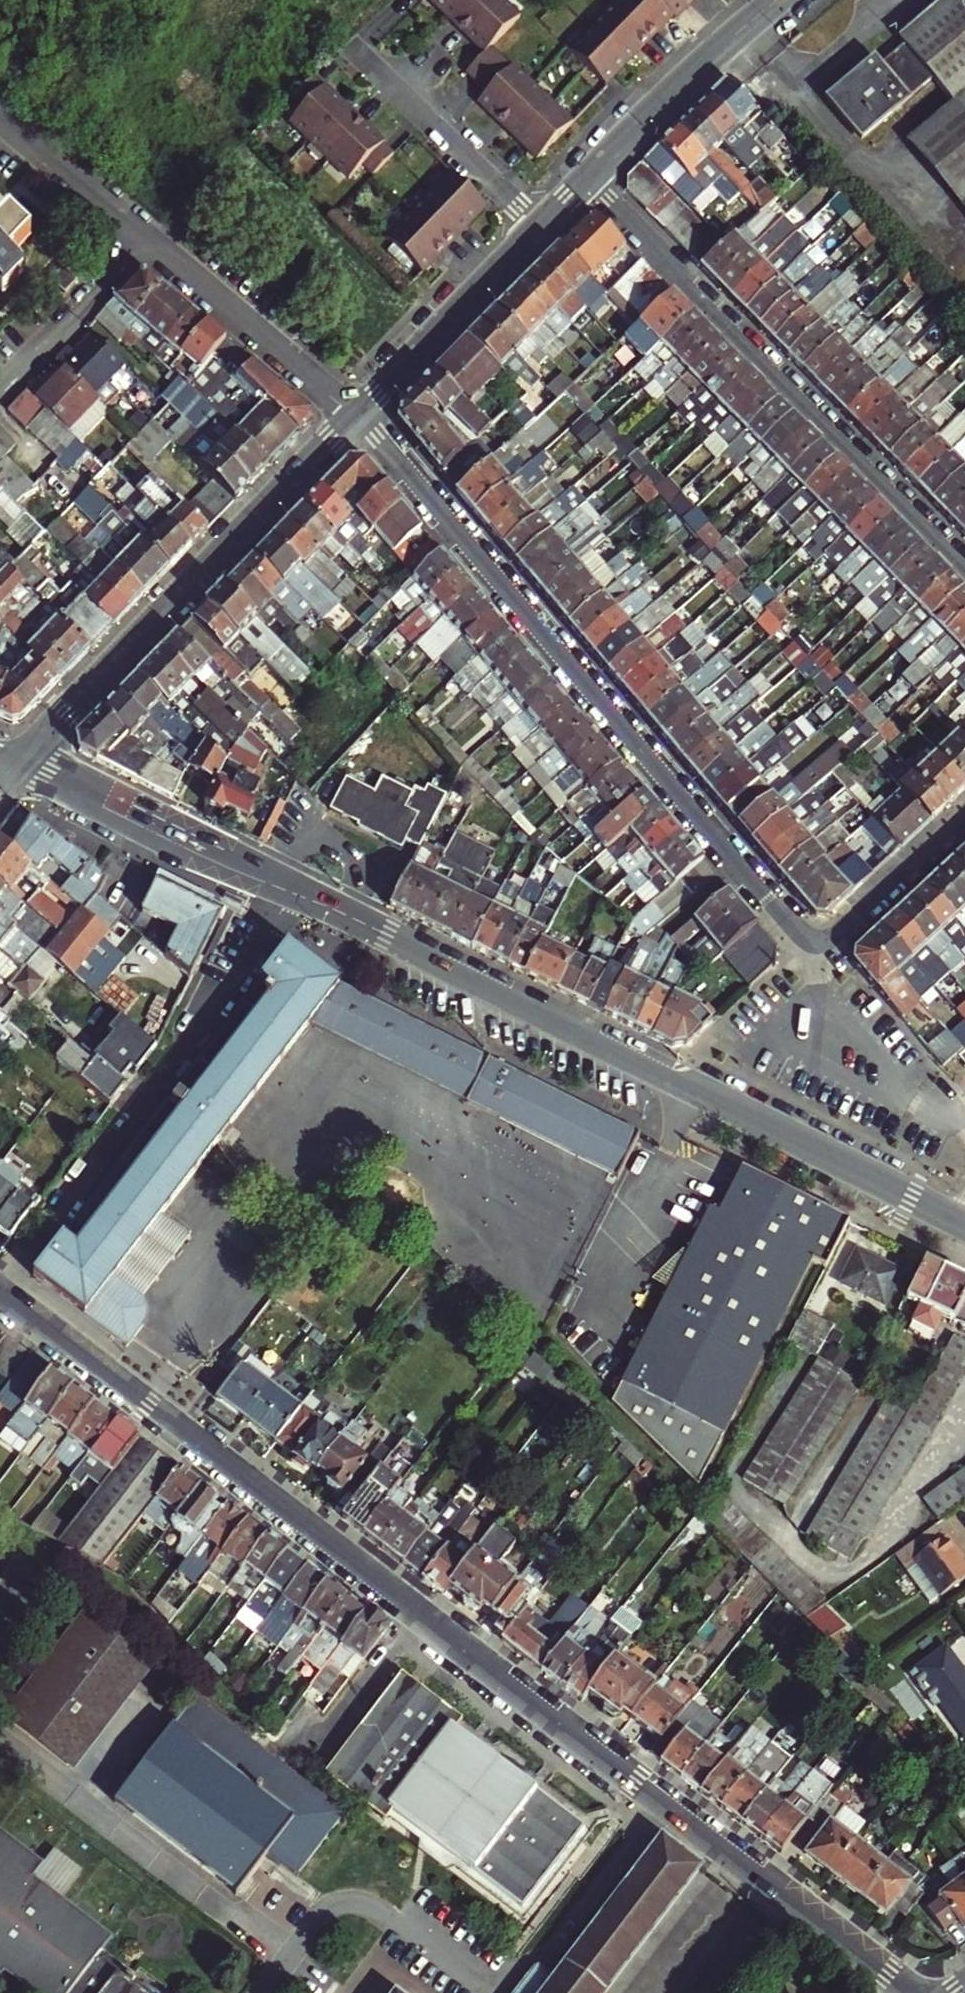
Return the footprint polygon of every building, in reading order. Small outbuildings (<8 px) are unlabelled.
[(505,76),(484,55),(517,22),(494,0),(424,0),(423,1),(481,58),(462,77),(483,98),(475,107),(533,165),(570,128),(511,71),(505,76)] [(568,54),(604,88),(671,20),(674,23),(696,0),(620,0),(568,54)] [(964,115),(964,0),(944,0),(899,38),(905,45),(881,65),(876,59),(829,99),(863,139),(934,79),(953,101),(964,115)] [(728,78),(709,97),(739,128),(745,122),(759,136),(772,149),(783,138),(738,89),(728,78)] [(308,82),(288,103),(298,113),(285,127),(344,185),(357,171),(368,181),(389,159),(378,148),(379,147),(321,91),(320,92),(308,82)] [(739,128),(709,97),(694,111),(724,143),(742,162),(757,147),(753,142),(739,128)] [(953,101),(907,141),(964,210),(964,115),(953,101)] [(716,151),(724,143),(694,111),(676,129),(724,177),(738,190),(745,198),(752,191),(735,174),(737,172),(716,151)] [(745,122),(739,128),(753,142),(759,136),(745,122)] [(659,146),(705,192),(720,208),(732,196),(718,183),(724,177),(676,129),(659,146)] [(663,179),(671,187),(680,197),(690,207),(705,192),(659,146),(644,161),(663,179)] [(786,177),(794,184),(812,168),(804,160),(786,177)] [(783,173),(768,188),(778,199),(794,184),(786,177),(783,173)] [(637,203),(660,182),(651,174),(629,195),(637,203)] [(417,279),(481,212),(445,177),(381,243),(417,279)] [(738,190),(724,177),(718,183),(732,196),(738,190)] [(765,210),(778,199),(768,188),(761,181),(752,191),(745,198),(752,204),(761,214),(765,210)] [(637,203),(645,211),(668,190),(660,182),(637,203)] [(655,221),(677,200),(668,190),(645,211),(655,221)] [(655,221),(664,230),(687,210),(677,200),(655,221)] [(761,214),(752,204),(734,222),(743,231),(761,214)] [(844,218),(858,232),(867,224),(853,209),(844,218)] [(673,240),(696,219),(687,210),(664,230),(673,240)] [(743,231),(728,244),(724,248),(701,268),(716,283),(760,242),(753,234),(766,222),(771,216),(765,210),(761,214),(743,231)] [(630,290),(652,272),(593,212),(575,231),(623,277),(619,282),(630,290)] [(773,230),(760,242),(716,283),(731,298),(790,242),(794,237),(800,233),(785,218),(773,230)] [(673,240),(682,248),(705,228),(696,219),(673,240)] [(9,222),(1,230),(22,249),(29,241),(9,222)] [(760,242),(773,230),(766,222),(753,234),(760,242)] [(869,251),(881,239),(867,224),(858,232),(854,236),(869,251)] [(705,228),(682,248),(691,258),(714,238),(705,228)] [(800,233),(794,237),(804,248),(814,238),(804,228),(800,233)] [(2,299),(22,279),(7,265),(22,249),(1,230),(0,231),(0,297),(2,299)] [(560,246),(602,289),(607,294),(619,282),(623,277),(575,231),(560,246)] [(691,258),(701,268),(724,248),(714,238),(691,258)] [(869,251),(884,266),(896,254),(881,239),(869,251)] [(790,242),(731,298),(746,313),(788,272),(784,268),(789,263),(786,260),(797,249),(790,242)] [(584,308),(602,289),(560,246),(541,265),(573,297),(584,308)] [(784,268),(788,272),(804,256),(797,249),(786,260),(789,263),(784,268)] [(804,256),(788,272),(746,313),(759,326),(792,295),(803,284),(796,277),(811,263),(804,256)] [(902,266),(894,258),(871,281),(879,289),(902,266)] [(811,263),(796,277),(803,284),(812,276),(818,270),(811,263)] [(559,312),(573,297),(541,265),(527,279),(559,312)] [(811,293),(803,284),(792,295),(807,310),(833,285),(818,270),(812,276),(820,284),(811,293)] [(912,293),(921,285),(906,271),(898,279),(912,293)] [(643,299),(662,282),(652,272),(630,290),(619,282),(607,294),(612,299),(619,306),(636,290),(643,299)] [(67,301),(80,287),(66,274),(53,288),(67,301)] [(812,276),(803,284),(811,293),(820,284),(812,276)] [(141,279),(108,316),(129,335),(167,292),(153,280),(141,279)] [(559,312),(527,279),(512,294),(545,326),(559,312)] [(672,293),(662,282),(643,299),(654,310),(672,293)] [(833,285),(807,310),(774,342),(788,356),(832,314),(825,307),(840,293),(833,285)] [(912,293),(903,302),(910,309),(928,292),(921,285),(912,293)] [(143,350),(183,306),(167,292),(129,335),(141,348),(143,350)] [(693,313),(672,293),(654,310),(638,325),(626,336),(647,357),(651,353),(693,313)] [(825,307),(832,314),(846,301),(847,301),(840,293),(825,307)] [(512,294),(498,308),(542,353),(550,345),(538,333),(545,326),(512,294)] [(612,299),(607,294),(602,299),(607,304),(612,299)] [(792,295),(759,326),(774,342),(807,310),(792,295)] [(832,314),(788,356),(802,370),(845,329),(837,320),(851,307),(846,301),(832,314)] [(158,364),(199,320),(183,306),(143,350),(158,364)] [(845,329),(859,316),(851,307),(837,320),(845,329)] [(542,353),(498,308),(483,323),(524,364),(532,356),(542,366),(549,359),(542,353)] [(665,368),(707,328),(693,313),(651,353),(659,361),(650,370),(654,375),(656,377),(665,368)] [(108,316),(99,326),(123,349),(128,344),(137,352),(141,348),(129,335),(108,316)] [(859,316),(845,329),(802,370),(816,385),(873,331),(859,316)] [(214,333),(199,320),(158,364),(159,364),(173,378),(180,370),(214,333)] [(483,323),(469,337),(502,371),(516,384),(523,377),(529,383),(536,377),(524,364),(483,323)] [(873,331),(816,385),(831,400),(883,351),(892,341),(902,332),(903,331),(896,324),(886,334),(878,326),(873,331)] [(722,343),(707,328),(665,368),(673,377),(665,386),(671,392),(680,383),(722,343)] [(964,330),(953,341),(964,352),(964,331),(964,330)] [(911,342),(902,332),(892,341),(902,352),(911,342)] [(180,370),(197,385),(219,360),(230,347),(214,333),(180,370)] [(502,371),(469,337),(434,372),(467,406),(502,371)] [(129,370),(97,339),(77,360),(72,355),(61,366),(71,375),(98,402),(107,410),(110,413),(122,400),(111,389),(129,370)] [(892,341),(883,351),(889,357),(880,365),(888,374),(898,365),(905,358),(907,357),(902,352),(892,341)] [(722,343),(680,383),(687,391),(678,400),(685,406),(690,401),(736,357),(722,343)] [(272,411),(304,442),(315,431),(315,420),(230,347),(219,360),(236,376),(272,411)] [(889,357),(883,351),(831,400),(845,414),(888,374),(880,365),(889,357)] [(651,353),(647,357),(623,380),(636,393),(654,375),(650,370),(659,361),(651,353)] [(750,371),(736,357),(690,401),(699,410),(693,415),(699,421),(750,371)] [(939,382),(947,390),(964,373),(964,357),(939,382)] [(896,379),(904,387),(920,372),(905,358),(898,365),(904,371),(896,379)] [(189,394),(206,410),(273,474),(304,442),(272,411),(236,376),(219,360),(197,385),(189,394)] [(888,374),(845,414),(859,429),(904,387),(896,379),(904,371),(898,365),(888,374)] [(673,377),(665,368),(656,377),(665,386),(673,377)] [(723,427),(765,387),(750,371),(699,421),(695,425),(709,440),(714,436),(723,427)] [(458,492),(496,457),(478,440),(490,429),(467,406),(434,372),(416,390),(438,412),(471,446),(464,453),(442,472),(458,492)] [(874,444),(918,402),(911,394),(926,379),(920,372),(904,387),(859,429),(874,444)] [(36,389),(30,395),(51,417),(62,428),(71,437),(76,442),(82,448),(86,453),(118,421),(110,413),(107,410),(98,402),(71,375),(51,396),(39,386),(36,389)] [(559,399),(565,393),(574,385),(564,375),(549,389),(559,399)] [(934,387),(926,379),(911,394),(918,402),(927,394),(934,387)] [(934,387),(927,394),(934,401),(925,409),(933,417),(942,409),(954,397),(947,390),(939,382),(934,387)] [(687,391),(680,383),(671,392),(678,400),(687,391)] [(574,385),(565,393),(586,416),(596,406),(574,385)] [(173,413),(187,427),(255,492),(273,474),(206,410),(189,394),(182,387),(165,405),(173,413)] [(644,400),(653,409),(666,396),(657,387),(644,400)] [(728,450),(737,441),(779,401),(765,387),(723,427),(730,435),(721,443),(728,450)] [(544,413),(559,399),(549,389),(534,402),(544,413)] [(434,415),(438,412),(416,390),(401,405),(399,421),(442,472),(464,453),(434,415)] [(874,444),(889,459),(923,427),(933,417),(925,409),(934,401),(927,394),(918,402),(874,444)] [(51,417),(30,395),(21,405),(42,425),(51,417)] [(699,410),(690,401),(685,406),(693,415),(699,410)] [(742,464),(750,456),(793,415),(779,401),(737,441),(744,449),(736,458),(742,464)] [(33,434),(42,425),(21,405),(11,416),(31,435),(33,434)] [(596,406),(586,416),(600,431),(610,421),(596,406)] [(948,416),(942,409),(933,417),(939,424),(948,416)] [(793,415),(750,456),(758,464),(750,472),(756,479),(765,470),(807,429),(793,415)] [(51,417),(42,425),(33,434),(44,446),(62,428),(51,417)] [(936,440),(902,472),(917,488),(964,442),(964,421),(960,417),(946,431),(936,440)] [(939,424),(933,417),(923,427),(936,440),(946,431),(939,424)] [(156,430),(171,444),(176,449),(214,485),(239,509),(255,492),(187,427),(178,436),(164,422),(156,430)] [(730,435),(723,427),(714,436),(721,443),(730,435)] [(923,427),(889,459),(902,472),(936,440),(923,427)] [(62,428),(44,446),(53,455),(71,437),(62,428)] [(771,494),(780,485),(822,445),(807,429),(765,470),(772,478),(764,486),(771,494)] [(0,430),(0,449),(9,458),(18,448),(0,430)] [(145,472),(149,476),(176,449),(171,444),(156,430),(142,444),(130,457),(145,472)] [(476,512),(510,482),(502,472),(520,457),(517,454),(532,441),(524,432),(496,457),(458,492),(476,512)] [(53,455),(64,466),(82,448),(76,442),(71,437),(53,455)] [(636,452),(623,437),(614,446),(619,451),(628,460),(636,452)] [(728,450),(736,458),(744,449),(737,441),(728,450)] [(917,488),(931,502),(964,470),(964,442),(917,488)] [(794,500),(836,459),(822,445),(780,485),(787,493),(779,502),(786,509),(794,500)] [(6,461),(9,458),(0,449),(0,467),(6,461)] [(651,467),(636,452),(628,460),(632,465),(642,476),(651,467)] [(490,530),(533,494),(525,485),(541,471),(539,468),(549,460),(543,453),(528,466),(510,482),(476,512),(490,530)] [(742,464),(750,472),(758,464),(750,456),(742,464)] [(510,482),(528,466),(520,457),(502,472),(510,482)] [(367,505),(388,488),(365,460),(350,459),(319,490),(349,520),(357,513),(346,501),(352,496),(355,499),(359,496),(367,505)] [(850,473),(836,459),(794,500),(802,508),(793,516),(799,523),(808,514),(850,473)] [(17,472),(6,461),(0,467),(0,490),(17,472)] [(667,480),(653,466),(651,467),(642,476),(646,479),(656,491),(663,484),(667,480)] [(772,478),(765,470),(756,479),(764,486),(772,478)] [(964,497),(964,470),(931,502),(945,516),(964,497)] [(533,494),(543,485),(549,480),(541,471),(525,485),(533,494)] [(26,481),(17,472),(0,490),(0,491),(9,499),(26,481)] [(850,473),(808,514),(816,522),(807,531),(814,538),(822,530),(865,488),(850,473)] [(660,494),(656,491),(646,479),(637,487),(650,502),(660,494)] [(38,492),(26,481),(9,499),(20,510),(38,492)] [(148,490),(139,499),(196,552),(212,536),(190,514),(188,512),(172,498),(156,482),(148,490)] [(656,491),(660,494),(670,506),(677,499),(663,484),(656,491)] [(239,509),(214,485),(206,494),(230,517),(239,509)] [(543,485),(533,494),(540,502),(549,493),(543,485)] [(780,485),(771,494),(779,502),(787,493),(780,485)] [(197,503),(181,488),(172,498),(188,512),(197,503)] [(402,504),(388,488),(367,505),(357,513),(373,532),(375,530),(402,504)] [(879,502),(865,488),(822,530),(830,537),(822,545),(828,552),(837,543),(879,502)] [(349,520),(319,490),(303,506),(368,568),(375,562),(353,541),(357,536),(353,532),(357,528),(349,520)] [(490,530),(505,547),(557,503),(565,497),(559,490),(551,496),(549,493),(540,502),(533,494),(490,530)] [(149,533),(141,541),(175,573),(196,552),(139,499),(133,492),(120,504),(149,533)] [(230,517),(206,494),(197,503),(221,527),(230,517)] [(114,567),(120,572),(150,600),(175,573),(141,541),(92,495),(78,510),(101,533),(85,549),(93,556),(98,551),(114,567)] [(565,497),(557,503),(563,511),(554,518),(560,526),(577,512),(565,497)] [(959,531),(964,526),(964,497),(945,516),(959,531)] [(802,508),(794,500),(786,509),(793,516),(802,508)] [(893,517),(879,502),(837,543),(844,551),(836,559),(842,566),(851,558),(893,517)] [(221,527),(197,503),(188,512),(190,514),(212,536),(221,527)] [(518,562),(560,526),(554,518),(563,511),(557,503),(505,547),(518,562)] [(375,530),(396,553),(422,528),(402,504),(375,530)] [(287,523),(331,563),(342,552),(363,573),(368,568),(303,506),(287,523)] [(518,562),(531,578),(593,525),(597,521),(584,506),(577,512),(560,526),(518,562)] [(759,516),(769,526),(778,517),(768,507),(759,516)] [(710,523),(696,509),(684,521),(687,524),(697,536),(710,523)] [(799,523),(807,531),(816,522),(808,514),(799,523)] [(907,531),(893,517),(851,558),(858,566),(850,574),(856,580),(907,531)] [(35,553),(48,540),(30,521),(14,536),(33,555),(35,553)] [(287,523),(272,539),(302,567),(315,580),(325,570),(337,581),(343,575),(331,563),(287,523)] [(687,524),(680,531),(686,539),(667,555),(673,563),(701,540),(697,536),(687,524)] [(544,594),(578,564),(573,558),(591,543),(601,535),(593,525),(531,578),(544,594)] [(51,537),(56,542),(82,567),(93,556),(85,549),(62,526),(51,537)] [(396,553),(404,563),(411,555),(414,558),(432,540),(422,528),(396,553)] [(814,538),(822,545),(830,537),(822,530),(814,538)] [(796,556),(811,541),(801,531),(786,545),(796,556)] [(922,546),(907,531),(856,580),(851,586),(866,601),(922,546)] [(0,550),(0,555),(17,572),(33,555),(14,536),(0,550)] [(294,576),(302,567),(272,539),(255,556),(298,597),(303,602),(323,621),(331,612),(294,576)] [(404,563),(416,577),(442,551),(432,540),(414,558),(411,555),(404,563)] [(573,558),(578,564),(596,549),(591,543),(573,558)] [(844,551),(837,543),(828,552),(836,559),(844,551)] [(608,564),(556,608),(569,623),(603,595),(598,590),(614,576),(622,570),(620,567),(636,553),(630,546),(608,564)] [(922,546),(866,601),(880,615),(936,560),(922,546)] [(582,570),(600,555),(596,549),(578,564),(582,570)] [(107,574),(114,567),(98,551),(93,556),(82,567),(85,570),(133,616),(150,600),(120,572),(113,579),(107,574)] [(442,551),(416,577),(407,586),(402,591),(411,602),(401,610),(407,617),(416,607),(458,571),(442,551)] [(117,633),(74,592),(66,600),(37,572),(45,563),(40,558),(35,553),(33,555),(17,572),(12,577),(94,657),(117,633)] [(12,577),(17,572),(0,555),(0,589),(12,577)] [(544,594),(556,608),(608,564),(600,555),(582,570),(578,564),(544,594)] [(298,597),(255,556),(241,571),(283,611),(298,597)] [(750,572),(736,558),(727,568),(729,570),(740,582),(750,572)] [(858,566),(851,558),(842,566),(850,574),(858,566)] [(900,625),(908,616),(950,574),(936,560),(880,615),(875,620),(889,635),(900,625)] [(619,582),(603,595),(569,623),(582,638),(630,599),(622,590),(639,577),(645,571),(640,564),(619,582)] [(83,583),(74,592),(117,633),(133,616),(85,570),(77,578),(83,583)] [(742,585),(740,582),(729,570),(718,579),(731,594),(742,585)] [(283,611),(241,571),(224,588),(257,619),(261,615),(271,624),(278,616),(284,622),(280,627),(324,669),(333,660),(289,617),(283,611)] [(416,607),(407,617),(413,624),(423,616),(431,626),(474,590),(458,571),(416,607)] [(950,574),(908,616),(916,624),(908,632),(913,638),(922,630),(964,589),(950,574)] [(603,595),(619,582),(614,576),(598,590),(603,595)] [(12,577),(0,589),(0,628),(6,634),(23,651),(36,664),(61,690),(94,657),(12,577)] [(646,585),(639,577),(622,590),(630,599),(646,585)] [(595,654),(639,618),(632,610),(650,595),(659,587),(653,579),(646,585),(630,599),(582,638),(595,654)] [(765,586),(755,596),(768,610),(779,600),(765,586)] [(317,677),(257,619),(224,588),(207,605),(259,657),(284,680),(299,695),(317,677)] [(964,589),(922,630),(929,638),(920,647),(928,654),(964,618),(964,589)] [(432,662),(450,643),(451,642),(490,609),(474,590),(431,626),(415,643),(432,662)] [(639,618),(657,603),(650,595),(632,610),(639,618)] [(790,602),(783,595),(779,600),(768,610),(767,611),(769,614),(780,626),(791,616),(783,608),(790,602)] [(298,597),(283,611),(289,617),(303,602),(298,597)] [(657,603),(639,618),(595,654),(609,670),(655,631),(648,623),(663,610),(657,603)] [(207,605),(179,634),(231,685),(245,672),(259,657),(207,605)] [(445,669),(451,676),(463,664),(477,652),(506,627),(490,609),(451,642),(450,643),(460,655),(445,669)] [(648,623),(655,631),(670,619),(663,610),(648,623)] [(780,626),(769,614),(759,623),(773,639),(784,630),(780,626)] [(908,616),(900,625),(908,632),(916,624),(908,616)] [(928,654),(920,662),(919,663),(924,669),(912,681),(910,684),(918,692),(942,668),(951,660),(964,646),(964,618),(928,654)] [(655,631),(609,670),(622,686),(666,649),(659,641),(676,627),(670,619),(655,631)] [(463,664),(451,676),(459,686),(467,679),(475,688),(476,688),(523,647),(506,627),(477,652),(463,664)] [(683,635),(676,627),(659,641),(666,649),(683,635)] [(683,635),(666,649),(622,686),(635,702),(679,665),(672,656),(687,644),(685,642),(694,635),(689,629),(683,635)] [(929,638),(922,630),(913,638),(905,646),(920,662),(928,654),(920,647),(929,638)] [(361,633),(348,645),(357,654),(369,642),(361,633)] [(11,681),(15,671),(21,656),(23,651),(6,634),(0,648),(0,707),(11,681)] [(231,685),(179,634),(163,650),(208,693),(216,685),(231,701),(244,713),(252,706),(231,685)] [(679,665),(694,652),(687,644),(672,656),(679,665)] [(951,660),(958,667),(950,676),(956,682),(964,673),(964,646),(951,660)] [(476,688),(475,688),(491,708),(539,667),(523,647),(476,688)] [(694,652),(679,665),(635,702),(648,717),(692,680),(685,672),(706,654),(701,647),(694,652)] [(138,676),(207,744),(225,762),(248,732),(223,709),(208,693),(163,650),(138,676)] [(0,707),(0,723),(13,729),(23,729),(61,690),(36,664),(23,651),(21,656),(15,671),(11,681),(0,707)] [(692,680),(648,717),(661,732),(705,695),(699,687),(719,670),(729,662),(723,654),(713,662),(692,680)] [(713,662),(706,654),(685,672),(692,680),(713,662)] [(259,657),(245,672),(269,695),(284,680),(259,657)] [(942,668),(950,676),(958,667),(951,660),(942,668)] [(919,663),(906,675),(912,681),(924,669),(919,663)] [(713,700),(721,709),(751,683),(759,677),(751,668),(747,671),(742,664),(726,678),(712,689),(718,696),(713,700)] [(499,717),(507,726),(555,685),(539,667),(491,708),(488,711),(495,720),(499,717)] [(408,687),(390,669),(380,679),(397,697),(408,687)] [(712,689),(726,678),(719,670),(699,687),(705,695),(712,689)] [(956,682),(964,691),(964,673),(956,682)] [(825,675),(814,684),(827,698),(838,689),(836,687),(825,675)] [(118,696),(137,713),(142,708),(168,733),(169,732),(174,737),(168,743),(171,746),(191,760),(207,744),(138,676),(118,696)] [(859,691),(846,678),(836,687),(838,689),(849,701),(859,691)] [(269,695),(255,709),(293,746),(321,717),(299,695),(284,680),(269,695)] [(721,709),(675,748),(688,764),(732,727),(725,719),(744,703),(758,691),(751,683),(721,709)] [(216,685),(208,693),(223,709),(231,701),(216,685)] [(515,735),(523,744),(571,705),(555,685),(507,726),(502,730),(510,740),(515,735)] [(712,689),(705,695),(661,732),(675,748),(721,709),(713,700),(718,696),(712,689)] [(958,709),(943,694),(935,703),(949,718),(958,709)] [(118,696),(101,713),(159,769),(149,789),(172,801),(186,773),(169,760),(171,746),(168,743),(137,713),(118,696)] [(751,711),(744,703),(725,719),(732,727),(751,711)] [(571,705),(523,744),(530,752),(546,738),(556,749),(587,723),(571,705)] [(888,721),(874,706),(863,717),(877,732),(888,721)] [(426,707),(415,716),(428,730),(437,722),(438,721),(426,707)] [(751,711),(732,727),(688,764),(701,779),(745,742),(739,735),(755,722),(763,715),(756,707),(751,711)] [(159,769),(101,713),(77,738),(80,755),(149,789),(159,769)] [(454,740),(437,722),(428,730),(445,747),(454,740)] [(739,735),(745,742),(761,728),(755,722),(739,735)] [(963,733),(952,722),(948,726),(956,735),(938,752),(964,781),(964,735),(963,733)] [(563,758),(572,768),(603,742),(587,723),(556,749),(539,763),(546,772),(563,758)] [(745,742),(701,779),(714,795),(758,757),(751,749),(771,731),(765,724),(761,728),(745,742)] [(778,740),(771,731),(751,749),(758,757),(778,740)] [(212,785),(201,805),(221,815),(224,809),(245,820),(254,804),(251,802),(257,789),(248,784),(266,750),(248,732),(225,762),(212,785)] [(887,742),(879,734),(865,746),(872,755),(887,742)] [(546,738),(530,752),(539,763),(556,749),(546,738)] [(778,740),(758,757),(714,795),(727,811),(762,782),(771,774),(764,766),(787,747),(780,739),(778,740)] [(454,740),(445,747),(460,764),(470,757),(454,740)] [(578,777),(588,788),(619,761),(603,742),(572,768),(555,782),(562,790),(578,777)] [(169,760),(186,773),(191,778),(194,775),(212,785),(225,762),(207,744),(191,760),(171,746),(169,760)] [(776,799),(762,782),(727,811),(753,841),(796,805),(825,780),(833,774),(839,768),(855,755),(846,745),(823,764),(821,761),(776,799)] [(793,754),(787,747),(764,766),(771,774),(793,754)] [(938,752),(920,769),(911,759),(906,764),(945,806),(964,789),(964,781),(938,752)] [(487,774),(470,756),(470,757),(460,764),(463,766),(478,782),(487,774)] [(563,758),(546,772),(555,782),(572,768),(563,758)] [(945,806),(906,764),(902,759),(897,763),(900,767),(890,775),(905,790),(931,819),(945,806)] [(619,761),(588,788),(568,804),(575,812),(592,797),(599,805),(633,777),(619,761)] [(463,766),(452,785),(473,797),(480,784),(478,782),(463,766)] [(289,773),(284,768),(279,773),(287,782),(293,776),(289,773)] [(855,787),(839,768),(833,774),(846,788),(859,803),(866,810),(875,803),(858,785),(855,787)] [(833,774),(825,780),(839,794),(846,788),(833,774)] [(528,790),(536,798),(550,787),(543,777),(528,790)] [(578,777),(562,790),(545,804),(555,816),(568,804),(588,788),(578,777)] [(633,777),(599,805),(581,820),(587,826),(604,812),(612,821),(646,793),(633,777)] [(373,792),(345,779),(329,810),(358,825),(356,829),(402,852),(406,843),(418,849),(431,822),(405,809),(412,795),(379,779),(373,792)] [(850,810),(859,803),(846,788),(839,794),(837,796),(850,810)] [(864,825),(863,826),(890,858),(900,848),(931,819),(905,790),(873,818),(864,825)] [(646,793),(612,821),(595,835),(600,842),(618,827),(625,834),(658,807),(646,793)] [(802,812),(796,805),(753,841),(766,857),(827,804),(825,801),(818,807),(814,802),(802,812)] [(859,803),(850,810),(864,825),(873,818),(866,810),(859,803)] [(778,872),(836,823),(829,815),(834,811),(827,804),(766,857),(778,872)] [(0,828),(0,842),(32,870),(35,872),(47,858),(75,883),(63,897),(65,899),(82,913),(96,897),(106,875),(98,869),(15,806),(0,828)] [(658,807),(625,834),(617,841),(623,849),(612,858),(618,865),(670,822),(658,807)] [(634,861),(640,868),(681,834),(670,822),(618,865),(623,871),(634,861)] [(792,887),(835,850),(828,842),(842,830),(836,823),(778,872),(792,887)] [(835,850),(844,842),(849,838),(842,830),(828,842),(835,850)] [(450,939),(480,881),(495,852),(455,832),(439,863),(411,919),(450,939)] [(640,891),(691,847),(681,834),(640,868),(646,875),(635,885),(640,891)] [(617,841),(605,850),(609,855),(612,858),(623,849),(617,841)] [(0,842),(0,884),(23,904),(35,914),(56,931),(48,941),(41,949),(52,959),(73,976),(103,941),(108,935),(88,918),(82,913),(65,899),(58,907),(39,892),(25,879),(32,870),(0,842)] [(835,850),(792,887),(815,915),(826,917),(872,874),(844,842),(835,850)] [(524,843),(510,871),(522,877),(536,849),(524,843)] [(703,861),(691,847),(640,891),(634,895),(639,901),(644,897),(653,890),(659,897),(679,881),(703,861)] [(543,848),(536,862),(555,872),(560,862),(545,850),(543,848)] [(586,874),(609,855),(605,850),(582,869),(586,874)] [(389,908),(411,919),(439,863),(428,857),(424,865),(413,860),(389,908)] [(957,859),(942,873),(964,899),(964,868),(957,859)] [(634,861),(623,871),(629,878),(640,868),(634,861)] [(691,897),(716,876),(703,861),(679,881),(659,897),(650,905),(632,920),(626,932),(642,937),(691,897)] [(555,872),(551,880),(569,888),(576,874),(561,862),(560,862),(555,872)] [(640,868),(629,878),(635,885),(646,875),(640,868)] [(47,882),(35,872),(32,870),(25,879),(39,892),(47,882)] [(942,873),(927,887),(964,930),(964,899),(942,873)] [(181,969),(191,977),(222,917),(221,916),(225,907),(210,900),(159,875),(142,913),(180,931),(166,956),(181,969)] [(704,912),(729,891),(716,876),(691,897),(704,912)] [(629,878),(612,891),(626,902),(634,895),(640,891),(635,885),(629,878)] [(450,939),(471,949),(500,891),(480,881),(450,939)] [(526,901),(534,884),(527,881),(522,891),(519,897),(526,901)] [(612,891),(599,881),(591,887),(605,898),(612,891)] [(500,891),(471,949),(489,958),(519,897),(522,891),(504,882),(500,891)] [(20,932),(27,923),(15,913),(23,904),(0,884),(0,914),(20,932)] [(508,967),(541,899),(546,890),(534,884),(526,901),(519,897),(489,958),(508,967)] [(912,901),(964,962),(964,930),(927,887),(912,901)] [(653,890),(644,897),(650,905),(659,897),(653,890)] [(743,908),(729,891),(704,912),(670,941),(677,950),(701,930),(707,937),(743,908)] [(102,902),(96,897),(82,913),(88,918),(102,902)] [(548,903),(541,899),(508,967),(525,976),(541,943),(552,921),(542,916),(548,903)] [(912,901),(897,915),(950,976),(964,962),(912,901)] [(552,921),(559,908),(548,903),(542,916),(552,921)] [(56,931),(35,914),(23,904),(15,913),(27,923),(48,941),(56,931)] [(757,925),(743,908),(707,937),(683,958),(688,964),(690,966),(715,945),(722,954),(757,925)] [(618,909),(612,921),(626,933),(626,932),(632,920),(618,909)] [(0,914),(0,952),(22,971),(9,988),(18,996),(28,1004),(44,985),(36,977),(52,959),(41,949),(20,932),(0,914)] [(935,989),(950,976),(897,915),(883,928),(911,961),(920,972),(935,989)] [(48,941),(27,923),(20,932),(41,949),(48,941)] [(777,949),(757,925),(722,954),(750,988),(776,964),(777,949)] [(868,942),(897,974),(911,961),(883,928),(868,942)] [(589,1007),(609,966),(620,945),(604,937),(589,967),(572,999),(589,1007)] [(668,968),(677,950),(670,941),(666,938),(654,957),(653,960),(668,968)] [(629,963),(640,969),(647,953),(645,952),(650,943),(644,940),(639,949),(637,948),(629,963)] [(124,959),(103,941),(73,976),(93,994),(124,959)] [(928,1011),(914,995),(897,974),(868,942),(857,952),(856,965),(898,1013),(906,1006),(918,1020),(928,1011)] [(525,976),(557,991),(574,959),(541,943),(525,976)] [(244,1002),(184,1079),(164,1104),(118,1163),(72,1224),(33,1274),(128,1346),(133,1339),(140,1329),(143,1324),(145,1320),(145,1315),(145,1309),(144,1305),(141,1300),(137,1295),(114,1276),(162,1214),(215,1145),(309,1023),(339,985),(287,945),(244,1002)] [(651,1039),(672,996),(676,987),(670,984),(683,958),(677,950),(668,968),(657,990),(636,1031),(651,1039)] [(9,988),(22,971),(0,952),(0,980),(9,988)] [(574,959),(557,991),(572,999),(589,967),(574,959)] [(897,974),(914,995),(921,988),(912,979),(920,972),(911,961),(897,974)] [(624,973),(641,982),(646,972),(640,969),(629,963),(624,973)] [(603,1015),(624,973),(609,966),(589,1007),(603,1015)] [(191,977),(181,969),(174,982),(185,988),(191,977)] [(935,989),(920,972),(912,979),(921,988),(937,1005),(944,999),(935,989)] [(603,1015),(619,1023),(641,982),(624,973),(603,1015)] [(0,980),(0,1013),(7,1019),(12,1023),(28,1004),(18,996),(9,988),(0,980)] [(636,1031),(657,990),(641,982),(619,1023),(636,1031)] [(339,985),(309,1023),(469,1103),(473,1096),(421,1070),(439,1035),(339,985)] [(672,996),(651,1039),(671,1048),(686,1047),(712,1022),(696,1005),(672,996)] [(136,1073),(155,1047),(120,1017),(107,1031),(113,1035),(93,1059),(97,1061),(101,1065),(120,1081),(131,1070),(136,1073)] [(2,1048),(12,1037),(0,1027),(0,1046),(2,1048)] [(469,1103),(618,1177),(634,1149),(641,1136),(439,1035),(421,1070),(473,1096),(469,1103)] [(935,1055),(946,1068),(954,1063),(959,1058),(964,1053),(964,1052),(953,1039),(935,1055)] [(81,1081),(97,1061),(93,1059),(72,1040),(55,1060),(81,1081)] [(120,1081),(101,1065),(97,1061),(81,1081),(111,1106),(126,1086),(120,1081)] [(22,1179),(2,1163),(0,1166),(0,1231),(10,1239),(40,1200),(20,1185),(22,1179)] [(692,1481),(699,1487),(779,1330),(813,1262),(827,1269),(829,1264),(851,1222),(743,1168),(720,1213),(710,1208),(612,1403),(692,1481)] [(162,1214),(114,1276),(137,1295),(141,1300),(190,1236),(162,1214)] [(857,1251),(841,1282),(884,1303),(899,1272),(857,1251)] [(925,1259),(906,1298),(964,1327),(964,1279),(925,1259)] [(792,1337),(819,1354),(833,1331),(805,1312),(792,1337)] [(17,1345),(6,1336),(0,1344),(0,1368),(17,1345)] [(949,1344),(964,1355),(964,1344),(953,1337),(949,1344)] [(245,1419),(271,1384),(242,1362),(250,1352),(237,1342),(230,1351),(219,1366),(232,1376),(216,1397),(245,1419)] [(949,1344),(942,1355),(964,1369),(964,1367),(964,1355),(949,1344)] [(17,1345),(0,1368),(0,1374),(10,1381),(30,1355),(17,1345)] [(10,1381),(8,1384),(30,1400),(9,1427),(19,1435),(11,1446),(23,1455),(48,1422),(74,1388),(30,1355),(10,1381)] [(843,1370),(820,1355),(812,1368),(835,1382),(843,1370)] [(964,1369),(942,1355),(935,1366),(959,1381),(964,1372),(964,1370),(964,1369)] [(935,1366),(928,1377),(952,1393),(959,1381),(935,1366)] [(835,1382),(812,1368),(805,1379),(828,1393),(835,1382)] [(862,1383),(843,1370),(835,1382),(855,1395),(862,1383)] [(928,1377),(921,1389),(945,1404),(952,1393),(928,1377)] [(828,1393),(805,1379),(799,1389),(821,1404),(828,1393)] [(855,1395),(835,1382),(828,1393),(848,1406),(855,1395)] [(275,1442),(301,1407),(271,1384),(245,1419),(275,1442)] [(578,1393),(571,1386),(561,1399),(569,1405),(578,1393)] [(45,1469),(94,1404),(74,1388),(48,1422),(60,1431),(51,1443),(54,1445),(39,1465),(45,1469)] [(821,1404),(799,1389),(792,1400),(814,1414),(821,1404)] [(921,1389),(915,1399),(939,1414),(945,1404),(921,1389)] [(314,1391),(301,1407),(275,1442),(309,1468),(312,1465),(317,1469),(354,1421),(314,1391)] [(848,1406),(828,1393),(821,1404),(841,1417),(848,1406)] [(907,1412),(886,1399),(880,1410),(900,1423),(901,1422),(907,1412)] [(915,1399),(908,1410),(932,1425),(939,1414),(915,1399)] [(814,1414),(792,1400),(785,1411),(807,1426),(814,1414)] [(68,1452),(83,1463),(116,1420),(94,1404),(45,1469),(51,1474),(68,1452)] [(821,1404),(814,1414),(835,1427),(841,1417),(821,1404)] [(900,1423),(880,1410),(873,1420),(894,1433),(900,1423)] [(907,1412),(901,1422),(925,1437),(932,1425),(908,1410),(907,1412)] [(785,1411),(778,1422),(800,1437),(807,1426),(785,1411)] [(814,1414),(807,1426),(827,1439),(835,1427),(814,1414)] [(106,1481),(139,1438),(116,1420),(83,1463),(78,1469),(83,1473),(88,1467),(106,1481)] [(894,1433),(873,1420),(867,1431),(887,1444),(894,1433)] [(342,1518),(374,1477),(363,1468),(370,1460),(367,1458),(375,1447),(363,1438),(368,1432),(354,1421),(317,1469),(329,1479),(327,1481),(343,1493),(330,1509),(342,1518)] [(800,1437),(778,1422),(771,1433),(793,1447),(800,1437)] [(925,1437),(901,1422),(900,1423),(894,1433),(917,1449),(925,1437)] [(807,1426),(800,1437),(820,1450),(827,1439),(807,1426)] [(867,1431),(860,1443),(880,1456),(887,1444),(867,1431)] [(771,1433),(764,1444),(786,1459),(793,1447),(771,1433)] [(894,1433),(887,1444),(911,1459),(917,1449),(894,1433)] [(800,1437),(793,1447),(814,1461),(820,1450),(800,1437)] [(139,1438),(106,1481),(102,1488),(71,1528),(61,1543),(106,1566),(139,1523),(144,1516),(180,1469),(139,1438)] [(634,1472),(645,1458),(625,1439),(619,1448),(624,1452),(616,1462),(632,1474),(634,1472)] [(860,1443),(853,1454),(873,1467),(880,1456),(860,1443)] [(764,1444),(757,1455),(779,1469),(786,1459),(764,1444)] [(887,1444),(880,1456),(904,1471),(911,1459),(887,1444)] [(793,1447),(786,1459),(807,1472),(814,1461),(793,1447)] [(873,1467),(853,1454),(846,1465),(866,1478),(873,1467)] [(757,1455),(750,1466),(772,1480),(779,1469),(757,1455)] [(880,1456),(873,1467),(897,1482),(904,1471),(880,1456)] [(645,1458),(634,1472),(670,1505),(680,1493),(645,1458)] [(786,1459),(779,1469),(800,1483),(807,1472),(786,1459)] [(866,1478),(846,1465),(839,1476),(860,1489),(866,1478)] [(772,1480),(750,1466),(743,1477),(766,1491),(772,1480)] [(88,1467),(83,1473),(102,1488),(106,1481),(88,1467)] [(362,1533),(394,1492),(389,1489),(386,1493),(379,1487),(380,1486),(387,1484),(390,1480),(388,1472),(381,1467),(374,1477),(342,1518),(362,1533)] [(873,1467),(866,1478),(890,1493),(897,1482),(873,1467)] [(956,1474),(964,1486),(964,1468),(956,1474)] [(167,1532),(171,1527),(199,1490),(202,1486),(180,1469),(144,1516),(167,1532)] [(779,1469),(772,1480),(793,1494),(800,1483),(779,1469)] [(946,1481),(960,1501),(964,1497),(964,1486),(956,1474),(946,1481)] [(860,1489),(839,1476),(832,1488),(852,1500),(860,1489)] [(866,1478),(860,1489),(883,1504),(890,1493),(866,1478)] [(786,1504),(793,1494),(772,1480),(766,1491),(786,1504)] [(960,1501),(946,1481),(934,1490),(948,1510),(960,1501)] [(382,1549),(419,1500),(415,1497),(411,1502),(403,1496),(407,1491),(399,1485),(394,1492),(362,1533),(382,1549)] [(832,1488),(826,1498),(846,1510),(852,1500),(832,1488)] [(860,1489),(852,1500),(876,1516),(883,1504),(860,1489)] [(177,1549),(188,1557),(228,1505),(218,1498),(215,1502),(199,1490),(171,1527),(185,1538),(177,1549)] [(938,1517),(948,1510),(934,1490),(924,1497),(938,1517)] [(415,1497),(407,1491),(403,1496),(411,1502),(415,1497)] [(670,1505),(668,1508),(686,1525),(697,1511),(680,1493),(670,1505)] [(720,1495),(701,1514),(711,1524),(730,1505),(720,1495)] [(826,1498),(819,1509),(839,1522),(846,1510),(826,1498)] [(402,1564),(439,1516),(419,1500),(382,1549),(402,1564)] [(466,1522),(476,1530),(494,1507),(484,1500),(476,1509),(466,1522)] [(852,1500),(846,1510),(870,1526),(876,1516),(852,1500)] [(422,1579),(466,1522),(476,1509),(467,1502),(461,1510),(450,1502),(439,1516),(402,1564),(422,1579)] [(202,1581),(248,1521),(228,1505),(188,1557),(179,1569),(199,1585),(202,1581)] [(740,1515),(730,1505),(711,1524),(715,1528),(722,1535),(740,1515)] [(819,1509),(812,1521),(832,1534),(839,1522),(819,1509)] [(47,1510),(34,1528),(61,1543),(71,1528),(47,1510)] [(839,1522),(851,1529),(863,1537),(870,1526),(846,1510),(839,1522)] [(750,1525),(740,1515),(722,1535),(731,1544),(750,1525)] [(167,1532),(144,1516),(139,1523),(162,1539),(163,1538),(167,1532)] [(228,1588),(268,1536),(248,1521),(202,1581),(222,1596),(228,1588)] [(806,1531),(826,1543),(832,1534),(812,1521),(806,1531)] [(476,1530),(466,1522),(422,1579),(442,1595),(448,1587),(486,1538),(476,1530)] [(839,1522),(832,1534),(826,1543),(837,1550),(851,1529),(839,1522)] [(936,1523),(895,1552),(904,1564),(915,1556),(940,1592),(964,1576),(964,1564),(956,1551),(959,1549),(947,1533),(944,1535),(936,1523)] [(759,1534),(750,1525),(731,1544),(740,1553),(759,1534)] [(163,1538),(177,1549),(185,1538),(171,1527),(167,1532),(163,1538)] [(850,1558),(863,1537),(851,1529),(837,1550),(850,1558)] [(514,1582),(516,1580),(503,1571),(498,1578),(493,1574),(513,1548),(491,1531),(486,1538),(448,1587),(462,1598),(463,1605),(472,1612),(480,1611),(487,1617),(514,1582)] [(750,1562),(769,1543),(759,1534),(740,1553),(750,1562)] [(287,1551),(268,1536),(228,1588),(248,1603),(287,1551)] [(759,1571),(778,1552),(769,1543),(750,1562),(750,1563),(759,1571)] [(287,1551),(248,1603),(240,1613),(245,1617),(252,1608),(261,1596),(275,1607),(306,1566),(287,1551)] [(787,1561),(778,1552),(759,1571),(768,1580),(787,1561)] [(795,1569),(787,1561),(768,1580),(776,1589),(795,1569)] [(326,1581),(306,1566),(275,1607),(266,1619),(258,1628),(278,1644),(281,1640),(292,1625),(326,1581)] [(786,1598),(805,1579),(795,1569),(776,1589),(778,1590),(786,1598)] [(815,1588),(805,1579),(786,1598),(796,1608),(815,1588)] [(346,1596),(326,1581),(292,1625),(281,1640),(294,1651),(280,1669),(286,1674),(300,1656),(346,1596)] [(529,1608),(540,1593),(533,1587),(529,1593),(514,1582),(487,1617),(498,1626),(492,1633),(503,1641),(524,1613),(529,1608)] [(825,1598),(815,1588),(796,1608),(805,1617),(813,1612),(825,1598)] [(159,1596),(154,1603),(171,1622),(179,1611),(159,1596)] [(261,1596),(252,1608),(266,1619),(275,1607),(261,1596)] [(300,1656),(320,1671),(366,1611),(346,1596),(300,1656)] [(600,1596),(575,1628),(541,1671),(562,1686),(610,1624),(606,1621),(603,1625),(597,1620),(606,1608),(610,1604),(600,1596)] [(90,1600),(3,1705),(74,1763),(160,1658),(90,1600)] [(841,1653),(851,1646),(838,1633),(845,1627),(823,1605),(813,1612),(805,1617),(823,1635),(841,1653)] [(537,1624),(542,1618),(529,1608),(524,1613),(537,1624)] [(606,1621),(610,1624),(616,1616),(606,1608),(597,1620),(603,1625),(606,1621)] [(340,1673),(348,1678),(387,1627),(366,1611),(320,1671),(310,1684),(323,1695),(340,1673)] [(559,1631),(542,1618),(537,1624),(524,1613),(503,1641),(541,1671),(575,1628),(566,1621),(559,1631)] [(629,1639),(610,1624),(562,1686),(581,1701),(587,1693),(613,1660),(618,1653),(629,1639)] [(206,1658),(212,1649),(205,1644),(200,1651),(206,1658)] [(950,1646),(920,1668),(924,1673),(915,1680),(938,1711),(943,1707),(947,1704),(951,1710),(947,1713),(962,1733),(964,1730),(964,1666),(950,1646)] [(641,1681),(646,1674),(618,1653),(613,1660),(641,1681)] [(641,1681),(613,1660),(587,1693),(602,1705),(603,1712),(611,1718),(620,1716),(623,1712),(630,1718),(653,1689),(657,1683),(646,1674),(641,1681)] [(662,1676),(657,1683),(653,1689),(663,1697),(672,1684),(662,1676)] [(388,1817),(424,1844),(419,1852),(449,1873),(454,1868),(521,1919),(585,1834),(452,1735),(459,1724),(399,1678),(325,1779),(383,1824),(388,1817)] [(663,1697),(653,1689),(630,1718),(661,1742),(680,1717),(697,1694),(688,1687),(683,1693),(672,1684),(663,1697)] [(195,1693),(114,1797),(233,1892),(265,1853),(293,1874),(343,1811),(195,1693)] [(943,1707),(947,1713),(951,1710),(947,1704),(943,1707)] [(721,1726),(727,1717),(721,1712),(715,1721),(721,1726)] [(721,1726),(715,1721),(712,1719),(701,1733),(680,1717),(661,1742),(651,1754),(681,1777),(712,1737),(721,1726)] [(749,1730),(743,1737),(701,1793),(720,1808),(769,1746),(749,1730)] [(701,1793),(743,1737),(735,1731),(724,1747),(712,1737),(681,1777),(701,1793)] [(776,1736),(769,1746),(720,1808),(740,1823),(772,1782),(760,1773),(783,1742),(776,1736)] [(761,1839),(814,1771),(802,1762),(790,1778),(781,1771),(772,1782),(740,1823),(761,1839)] [(761,1839),(780,1854),(807,1818),(827,1793),(833,1785),(814,1771),(761,1839)] [(806,1854),(831,1873),(856,1841),(831,1822),(843,1806),(827,1793),(807,1818),(823,1831),(806,1854)] [(852,1796),(843,1806),(850,1812),(859,1801),(852,1796)] [(897,1847),(905,1837),(898,1832),(889,1841),(897,1847)] [(103,1955),(112,1942),(61,1903),(82,1875),(53,1854),(43,1868),(0,1837),(0,1978),(1,1978),(0,1979),(0,1984),(14,1992),(152,1992),(103,1955)] [(701,1868),(661,1837),(554,1979),(537,1965),(516,1992),(605,1992),(701,1868)] [(911,1842),(905,1837),(897,1847),(903,1852),(911,1842)] [(859,1895),(884,1863),(856,1841),(831,1873),(859,1895)] [(962,1854),(952,1862),(964,1880),(964,1858),(962,1854)] [(952,1862),(942,1869),(954,1885),(927,1906),(944,1930),(958,1919),(964,1928),(964,1880),(952,1862)] [(905,1918),(924,1893),(919,1889),(884,1863),(859,1895),(886,1915),(891,1908),(905,1918)]
